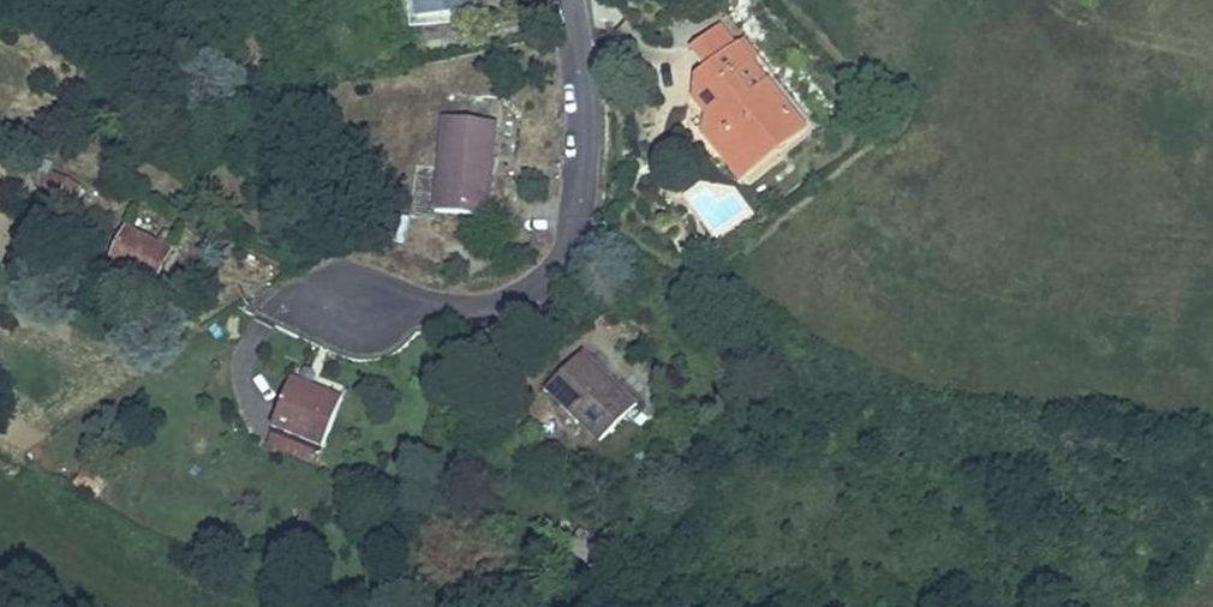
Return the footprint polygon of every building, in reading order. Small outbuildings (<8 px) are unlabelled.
[(419,19),(476,12),(475,0),(417,0),(419,19)] [(697,0),(693,0),(685,7),(691,15),(702,7),(697,0)] [(807,129),(768,82),(751,97),(734,76),(751,63),(750,61),(739,47),(736,43),(720,24),(693,46),(709,65),(699,73),(711,87),(697,98),(711,115),(706,135),(717,147),(722,143),(735,159),(740,155),(754,172),(807,129)] [(756,56),(744,42),(739,47),(750,61),(756,56)] [(768,82),(751,63),(734,76),(751,97),(768,82)] [(489,218),(496,122),(445,119),(441,169),(416,167),(411,217),(436,220),(437,220),(437,214),(489,218)] [(754,172),(740,155),(735,159),(722,143),(717,147),(744,180),(754,172)] [(79,186),(48,172),(51,165),(51,164),(39,159),(29,181),(72,201),(79,186)] [(155,286),(172,251),(167,249),(127,230),(111,264),(155,286)] [(170,244),(173,237),(164,233),(161,241),(170,244)] [(710,255),(714,245),(702,240),(698,250),(710,255)] [(601,442),(637,404),(582,351),(546,389),(601,442)] [(323,448),(342,399),(292,380),(272,428),(323,448)] [(317,464),(323,448),(272,428),(266,444),(317,464)] [(106,487),(84,472),(76,483),(98,498),(106,487)] [(613,552),(583,532),(571,550),(585,559),(601,569),(601,570),(613,552)] [(601,569),(585,559),(580,567),(595,578),(601,569)]
